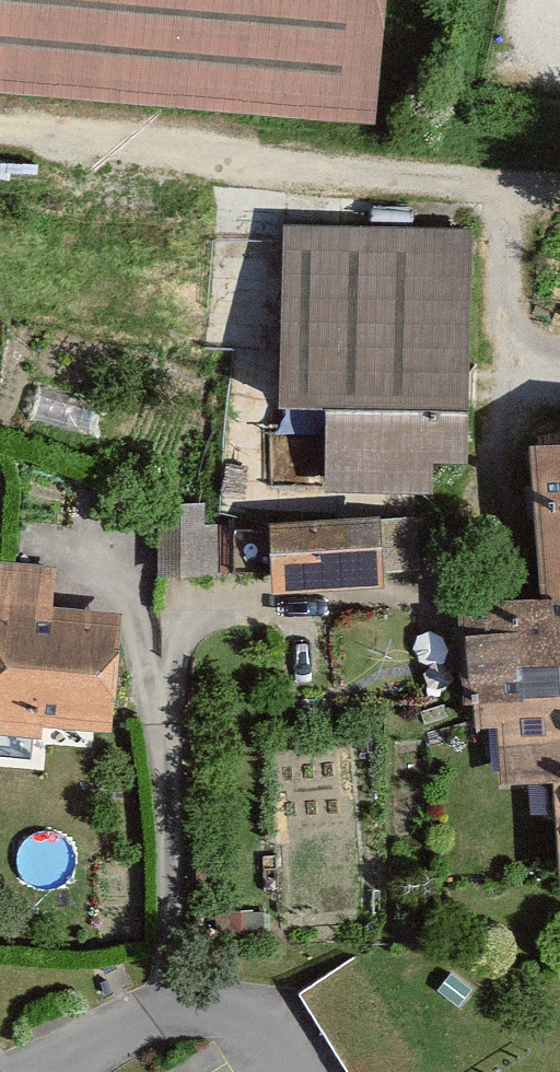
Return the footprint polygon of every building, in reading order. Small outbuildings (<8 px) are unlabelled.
[(379,99),(386,0),(0,0),(0,70),(379,99)] [(471,219),(285,217),(283,395),(325,395),(324,482),(469,484),(471,219)] [(543,589),(559,587),(559,424),(531,426),(543,589)] [(204,499),(159,499),(159,568),(218,568),(218,521),(204,521),(204,499)] [(381,506),(269,511),(272,581),(384,577),(381,506)] [(463,594),(466,643),(471,719),(499,717),(502,770),(555,766),(559,834),(559,587),(543,589),(463,594)] [(0,593),(0,727),(43,731),(44,717),(111,722),(122,603),(0,593)]
